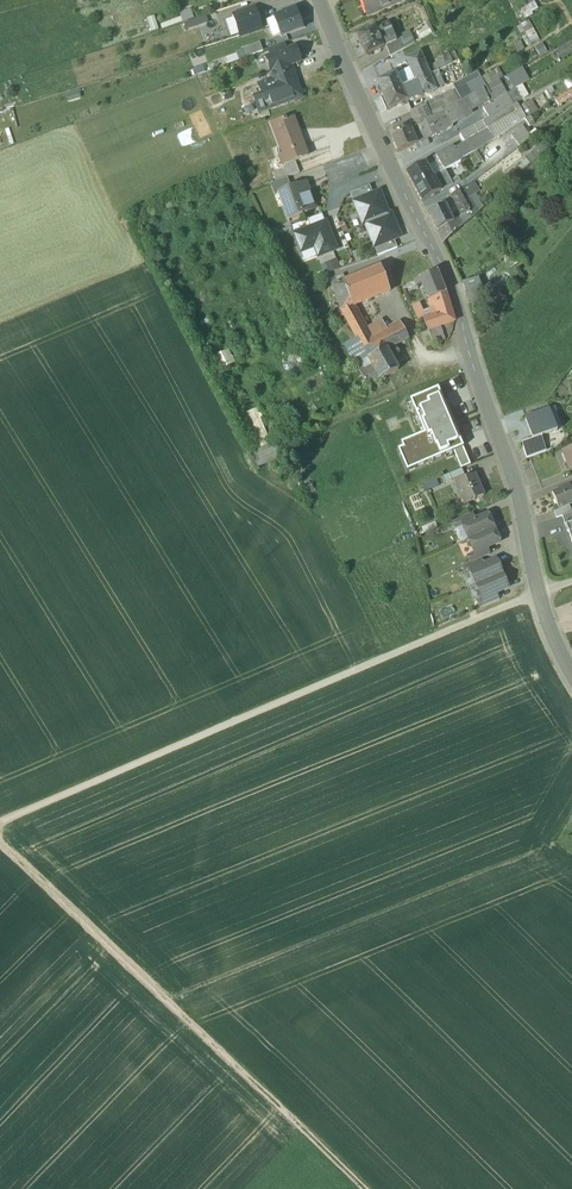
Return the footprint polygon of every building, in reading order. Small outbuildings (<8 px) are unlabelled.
[(369,15),(400,2),(399,0),(363,0),(369,15)] [(515,13),(519,20),(525,17),(526,19),(533,15),(532,13),(538,9),(534,2),(535,2),(534,0),(530,0),(523,3),(526,8),(515,13)] [(262,29),(255,9),(233,16),(240,36),(262,29)] [(303,29),(296,10),(274,18),(281,37),(303,29)] [(186,30),(209,21),(206,15),(184,24),(186,30)] [(521,25),(531,44),(539,40),(529,21),(521,25)] [(388,23),(358,36),(366,55),(383,48),(380,41),(394,36),(388,23)] [(409,31),(399,36),(400,38),(405,49),(415,45),(409,31)] [(394,36),(380,41),(382,46),(385,45),(396,40),(394,36)] [(405,49),(400,38),(396,40),(385,45),(390,56),(405,49)] [(264,54),(260,44),(245,50),(249,59),(264,54)] [(284,44),(268,50),(271,56),(271,57),(287,51),(287,50),(284,44)] [(542,44),(534,48),(539,57),(547,53),(542,44)] [(287,51),(271,57),(271,56),(266,58),(271,73),(291,65),(300,62),(295,47),(287,50),(287,51)] [(426,66),(420,53),(406,60),(412,75),(415,82),(430,76),(426,66)] [(441,56),(446,67),(453,64),(448,53),(441,56)] [(426,66),(430,76),(434,74),(430,64),(426,66)] [(291,65),(271,73),(274,80),(258,85),(262,96),(267,108),(268,110),(282,105),(284,106),(288,104),(289,102),(300,98),(291,75),(294,74),(294,73),(291,65)] [(507,75),(514,88),(528,81),(522,68),(507,75)] [(480,78),(486,88),(499,81),(503,79),(498,69),(494,71),(480,78)] [(396,75),(377,83),(383,96),(401,88),(399,83),(396,75)] [(415,82),(412,75),(405,78),(402,82),(399,83),(401,88),(415,82)] [(430,76),(415,82),(418,89),(421,96),(436,90),(430,76)] [(454,92),(425,105),(427,109),(430,119),(431,120),(437,116),(443,113),(451,109),(450,107),(468,98),(486,88),(480,78),(454,92)] [(482,91),(488,102),(490,104),(506,94),(499,81),(482,91)] [(415,82),(401,88),(403,92),(407,91),(411,92),(418,89),(415,82)] [(401,88),(383,96),(389,109),(407,101),(403,92),(401,88)] [(506,94),(512,106),(515,104),(521,101),(516,90),(506,94)] [(482,91),(468,98),(473,107),(464,112),(466,117),(471,114),(470,112),(488,102),(482,91)] [(482,109),(489,119),(512,106),(506,94),(490,104),(482,109)] [(262,96),(254,100),(258,111),(267,108),(262,96)] [(468,98),(450,107),(451,109),(458,121),(466,117),(464,112),(473,107),(468,98)] [(465,142),(471,153),(525,119),(515,104),(512,106),(489,119),(460,134),(465,142)] [(427,109),(413,115),(418,126),(421,124),(430,119),(427,109)] [(449,125),(458,121),(451,109),(443,113),(449,125)] [(449,125),(443,113),(437,116),(444,132),(451,128),(449,125)] [(444,132),(437,116),(431,120),(437,135),(444,132)] [(294,118),(287,120),(286,119),(271,124),(275,134),(276,133),(284,155),(279,157),(282,165),(308,155),(304,144),(302,144),(297,131),(299,130),(294,118)] [(430,119),(421,124),(427,139),(437,135),(431,120),(430,119)] [(410,130),(391,139),(397,153),(416,144),(410,130)] [(459,160),(471,153),(465,142),(453,149),(455,153),(459,160)] [(511,170),(517,178),(549,149),(542,142),(511,170)] [(460,162),(455,153),(451,155),(449,150),(446,152),(453,166),(460,162)] [(446,152),(445,151),(435,156),(444,171),(453,166),(446,152)] [(476,152),(470,156),(477,165),(483,161),(476,152)] [(272,176),(274,183),(287,178),(298,175),(295,164),(282,169),(283,172),(272,176)] [(424,164),(406,174),(414,188),(432,177),(424,164)] [(444,172),(432,177),(440,191),(443,191),(452,186),(460,182),(457,178),(450,182),(444,172)] [(432,177),(414,188),(421,202),(440,191),(432,177)] [(274,183),(270,184),(275,196),(279,194),(279,193),(291,189),(287,178),(274,183)] [(477,193),(471,183),(465,187),(463,188),(469,198),(475,194),(477,193)] [(291,189),(279,193),(279,194),(289,219),(303,214),(302,213),(315,208),(309,192),(307,193),(304,184),(291,189)] [(350,194),(353,202),(373,194),(370,186),(350,194)] [(469,198),(463,188),(450,196),(454,201),(462,216),(468,211),(474,206),(469,198)] [(373,194),(353,202),(362,226),(365,225),(389,216),(379,192),(373,194)] [(475,194),(469,198),(474,206),(479,212),(483,208),(475,194)] [(445,206),(453,222),(462,216),(454,201),(445,206)] [(445,206),(428,214),(436,231),(446,226),(453,223),(453,222),(445,206)] [(468,211),(472,218),(479,212),(474,206),(468,211)] [(453,222),(453,223),(446,226),(451,236),(472,218),(468,211),(462,216),(453,222)] [(322,215),(307,220),(311,228),(325,222),(322,215)] [(365,225),(374,248),(395,240),(400,237),(391,215),(389,216),(365,225)] [(311,228),(294,235),(301,252),(315,247),(318,257),(337,250),(326,222),(325,222),(311,228)] [(446,226),(436,231),(442,244),(451,236),(446,226)] [(395,240),(374,248),(378,256),(398,248),(395,240)] [(518,255),(505,264),(509,270),(523,262),(518,255)] [(328,274),(338,269),(335,261),(324,265),(328,274)] [(381,267),(362,275),(371,299),(390,291),(381,267)] [(435,273),(414,281),(417,288),(422,286),(428,301),(446,294),(437,272),(435,273)] [(362,275),(343,283),(352,306),(371,299),(362,275)] [(478,279),(462,283),(468,304),(484,299),(478,279)] [(343,283),(332,287),(342,312),(352,307),(352,306),(343,283)] [(446,294),(428,301),(432,309),(449,303),(446,294)] [(427,319),(419,304),(415,305),(423,320),(427,319)] [(370,340),(352,307),(342,312),(357,339),(368,358),(386,348),(387,350),(400,343),(393,328),(370,340)] [(427,319),(423,320),(429,331),(454,322),(451,311),(427,319)] [(409,339),(401,324),(393,328),(400,343),(409,339)] [(357,339),(345,346),(356,365),(368,358),(357,339)] [(386,348),(368,358),(371,365),(359,371),(368,386),(398,370),(387,350),(386,348)] [(235,363),(228,351),(213,358),(220,371),(235,363)] [(463,448),(438,389),(410,401),(425,434),(395,446),(406,472),(454,452),(463,448)] [(243,416),(258,450),(271,445),(260,420),(263,418),(259,409),(243,416)] [(558,431),(549,410),(526,420),(534,440),(542,437),(558,431)] [(527,459),(547,452),(542,437),(534,440),(522,444),(527,459)] [(273,444),(271,445),(258,450),(248,455),(255,470),(280,460),(273,444)] [(471,465),(463,448),(454,452),(462,469),(471,465)] [(562,453),(569,471),(571,470),(571,449),(562,453)] [(462,469),(442,477),(445,484),(465,475),(462,469)] [(476,484),(473,476),(466,479),(466,478),(464,479),(455,483),(459,491),(458,491),(461,498),(464,496),(467,503),(473,500),(475,500),(475,499),(484,496),(481,489),(481,488),(479,483),(476,484)] [(552,493),(559,510),(571,504),(571,493),(571,492),(569,486),(552,493)] [(554,512),(556,518),(562,516),(571,513),(570,506),(554,512)] [(562,516),(568,532),(569,532),(569,531),(571,530),(571,513),(562,516)] [(472,514),(452,522),(456,530),(463,526),(462,525),(475,520),(472,514)] [(475,520),(462,525),(463,526),(468,539),(494,529),(488,514),(475,520)] [(494,529),(468,539),(474,553),(474,554),(487,548),(500,543),(494,529)] [(487,548),(474,554),(474,553),(467,556),(470,563),(482,558),(490,555),(487,548)] [(470,563),(462,567),(465,574),(471,572),(470,571),(484,565),(482,558),(470,563)] [(484,565),(470,571),(471,572),(476,585),(502,574),(496,560),(484,565)] [(502,574),(476,585),(482,598),(482,599),(497,593),(508,588),(502,574)] [(497,593),(482,599),(482,598),(476,601),(480,608),(499,600),(497,593)]
